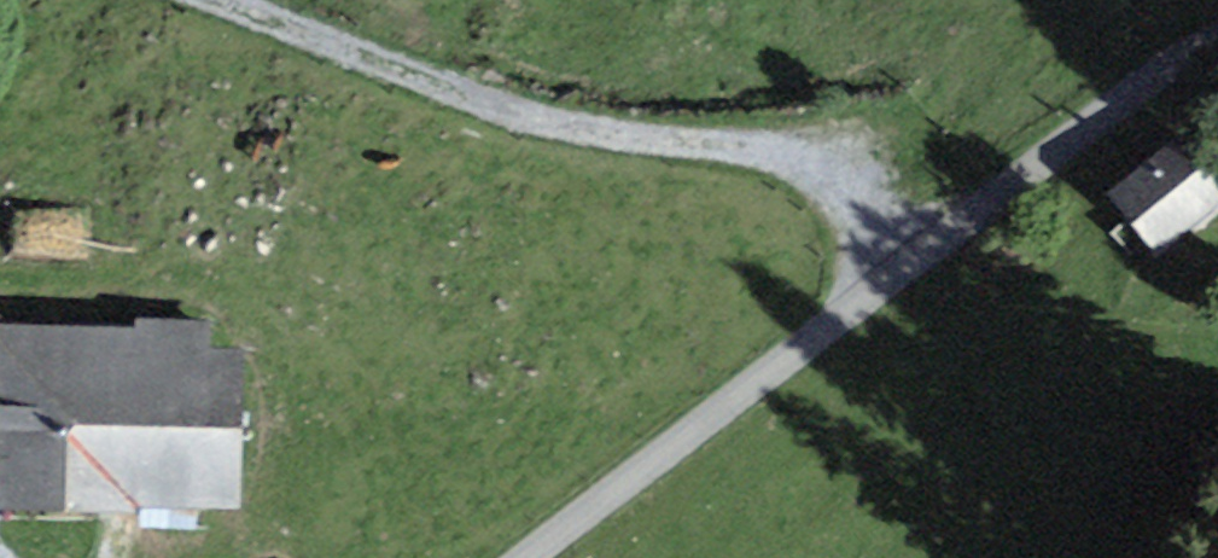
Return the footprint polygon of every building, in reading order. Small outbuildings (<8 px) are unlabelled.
[(1183,135),(1106,195),(1161,265),(1217,220),(1217,180),(1183,135)] [(230,489),(233,367),(206,367),(207,328),(154,327),(153,362),(124,362),(125,334),(11,332),(11,347),(24,347),(22,485),(230,489)]
